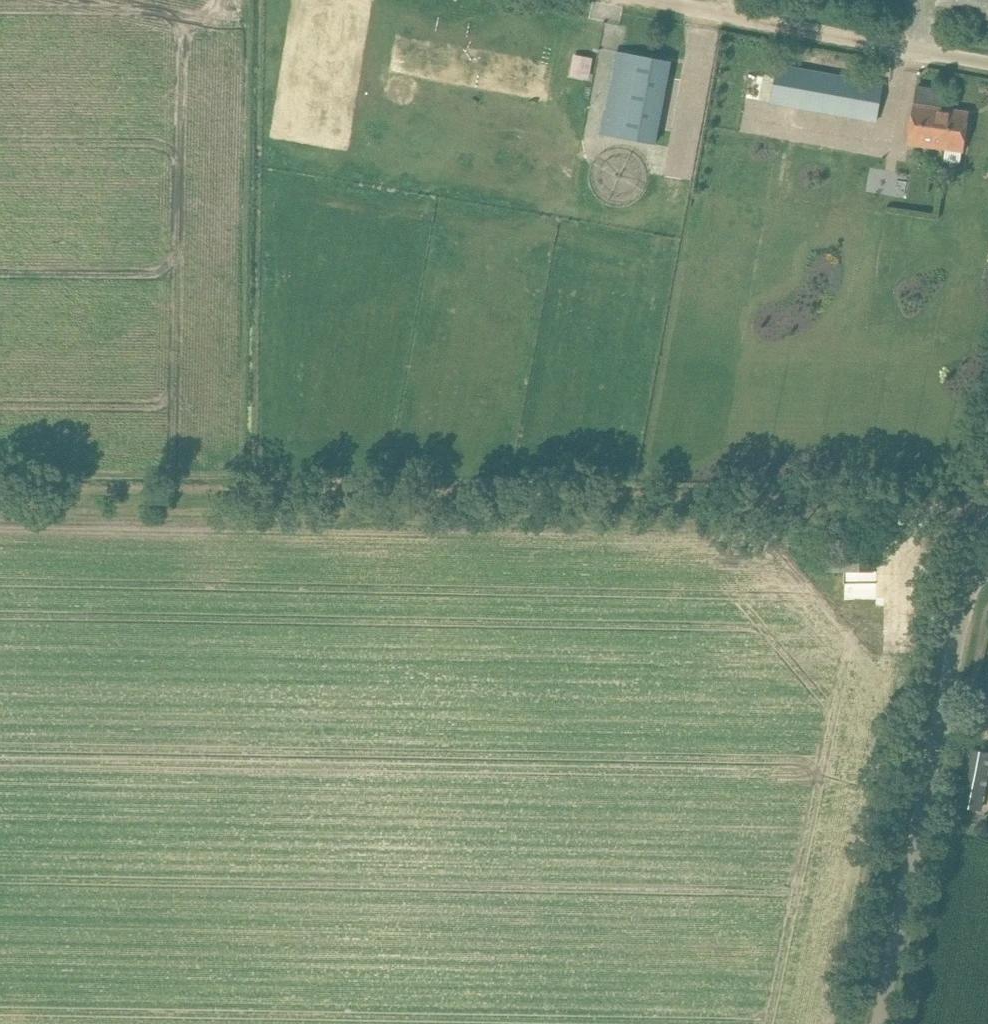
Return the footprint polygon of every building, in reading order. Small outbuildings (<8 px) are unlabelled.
[(602,134),(654,145),(672,61),(617,51),(602,134)] [(575,58),(572,73),(591,76),(594,62),(575,58)] [(776,65),(769,100),(876,121),(883,84),(776,65)] [(908,144),(964,152),(969,112),(914,104),(908,144)] [(828,571),(846,571),(846,572),(874,571),(874,539),(829,539),(828,571)] [(980,810),(987,771),(987,753),(970,749),(959,806),(980,810)]
